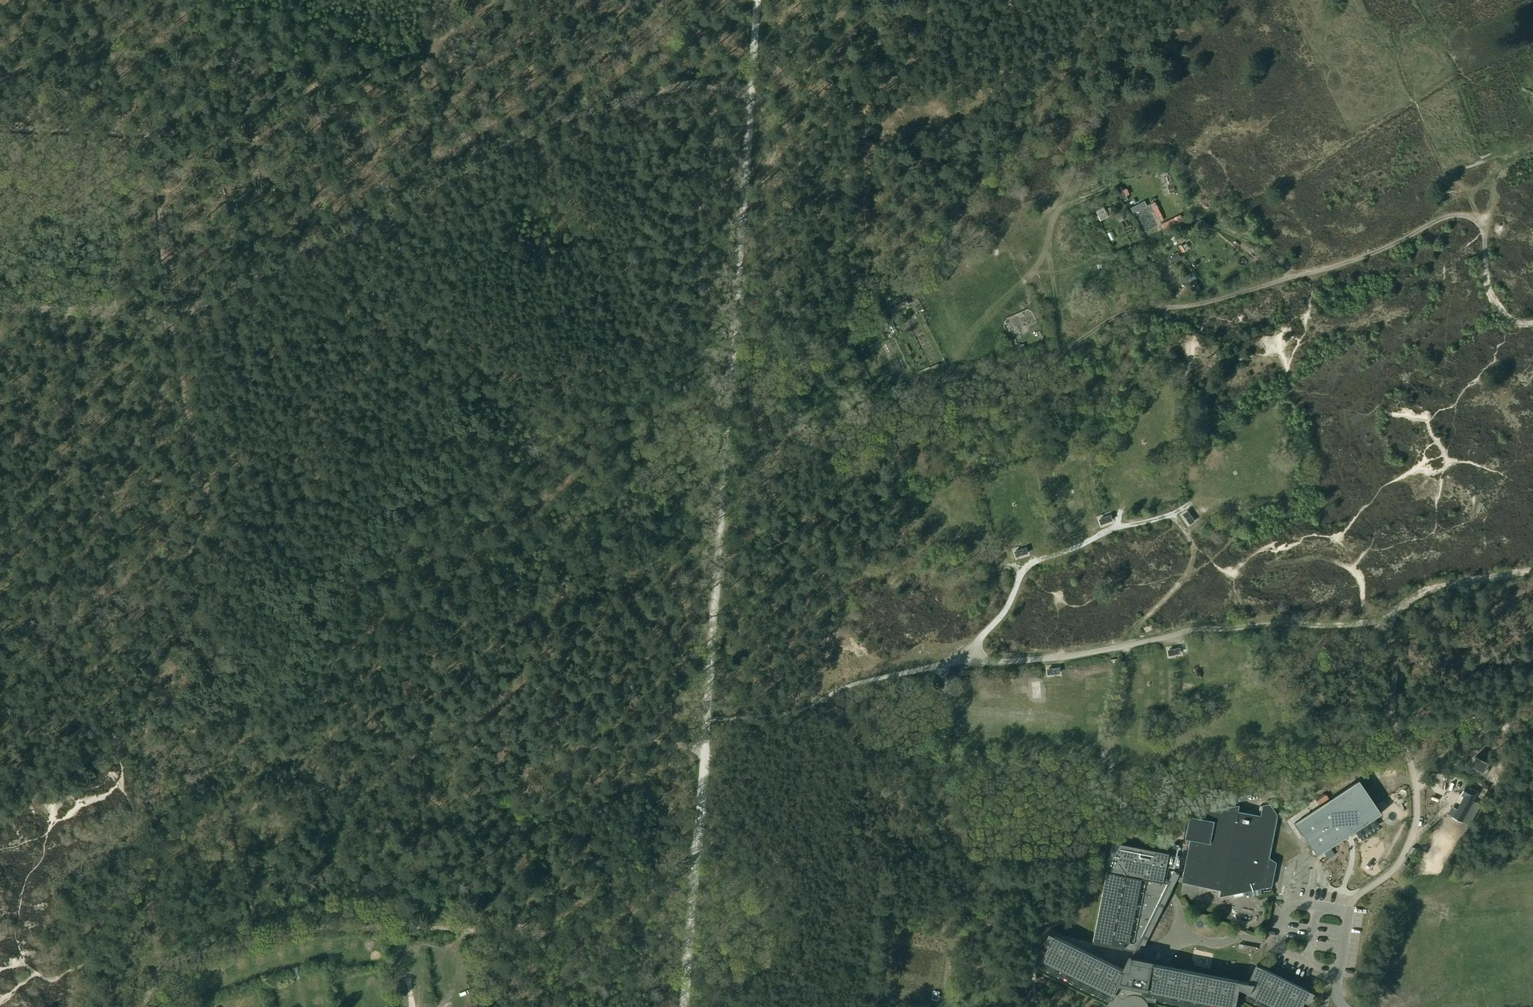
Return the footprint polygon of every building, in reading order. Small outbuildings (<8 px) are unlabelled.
[(1125,197),(1121,187),(1116,189),(1121,199),(1122,198),(1124,201),(1128,200),(1127,196),(1125,197)] [(1158,200),(1153,201),(1159,218),(1164,217),(1158,200)] [(1102,219),(1110,215),(1105,205),(1096,210),(1102,219)] [(1166,229),(1185,219),(1181,212),(1162,223),(1166,229)] [(1178,252),(1173,255),(1177,261),(1181,259),(1178,252)] [(1182,291),(1179,294),(1187,299),(1189,296),(1182,291)] [(901,307),(910,302),(908,297),(899,302),(901,307)] [(1182,514),(1190,525),(1195,521),(1188,511),(1182,514)] [(1101,525),(1113,521),(1111,515),(1099,519),(1101,525)] [(1016,557),(1028,554),(1026,548),(1014,551),(1016,557)] [(1169,656),(1181,654),(1180,647),(1167,650),(1169,656)] [(1476,759),(1472,768),(1485,774),(1489,765),(1476,759)] [(1317,857),(1377,816),(1355,783),(1295,823),(1317,857)] [(1452,808),(1448,815),(1462,822),(1473,801),(1478,792),(1466,785),(1461,794),(1464,796),(1457,810),(1452,808)] [(1238,802),(1262,797),(1261,792),(1237,797),(1238,802)] [(1473,801),(1462,822),(1470,827),(1482,806),(1473,801)] [(1190,839),(1182,877),(1181,882),(1220,890),(1219,896),(1271,887),(1276,862),(1269,858),(1277,819),(1277,815),(1270,804),(1262,805),(1260,815),(1238,811),(1239,805),(1195,813),(1194,817),(1190,816),(1185,838),(1190,839)] [(1182,877),(1179,876),(1179,874),(1173,871),(1169,879),(1164,878),(1169,854),(1112,843),(1093,942),(1092,943),(1134,951),(1125,970),(1049,933),(1043,944),(1048,946),(1039,965),(1110,1000),(1107,1006),(1148,1006),(1148,1005),(1147,1004),(1146,1002),(1145,1000),(1155,1002),(1156,998),(1200,1006),(1235,1006),(1239,988),(1249,993),(1246,997),(1267,1006),(1301,1006),(1304,1002),(1309,1004),(1314,993),(1256,965),(1247,985),(1240,981),(1148,963),(1137,961),(1176,881),(1181,882),(1182,877)] [(1239,944),(1238,949),(1256,952),(1257,947),(1239,944)]
